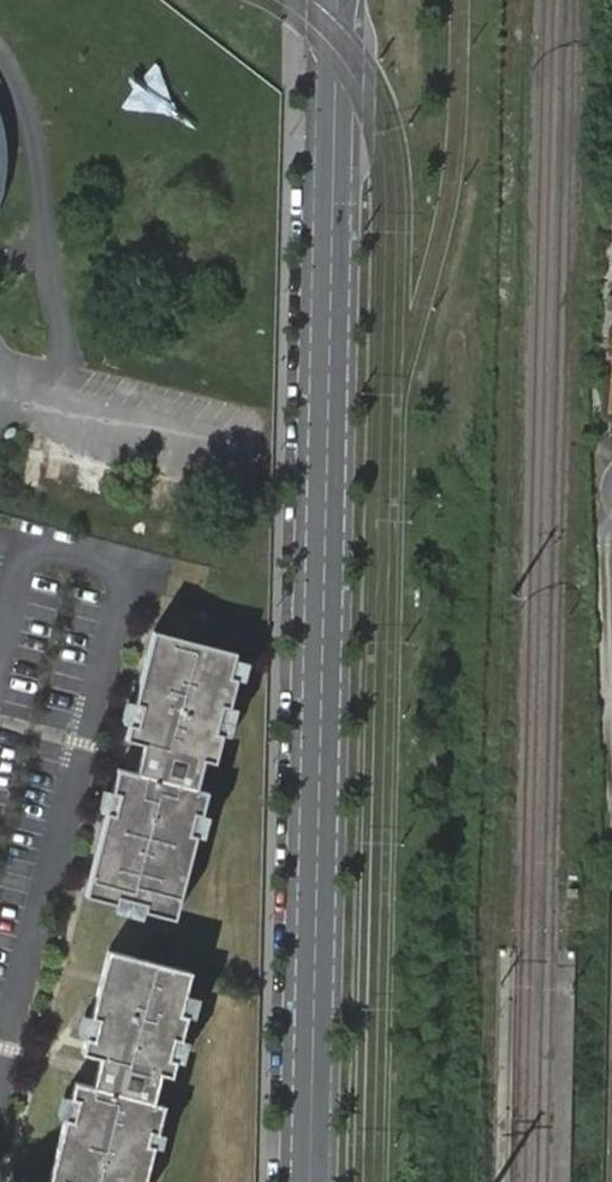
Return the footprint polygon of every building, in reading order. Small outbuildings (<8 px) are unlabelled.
[(10,187),(12,152),(0,112),(0,216),(10,187)] [(603,552),(602,560),(610,563),(611,555),(603,552)] [(135,772),(106,892),(177,909),(234,668),(165,649),(142,746),(155,749),(148,776),(135,772)] [(76,1181),(150,1181),(198,980),(129,961),(106,1057),(119,1061),(112,1088),(99,1084),(76,1181)]
